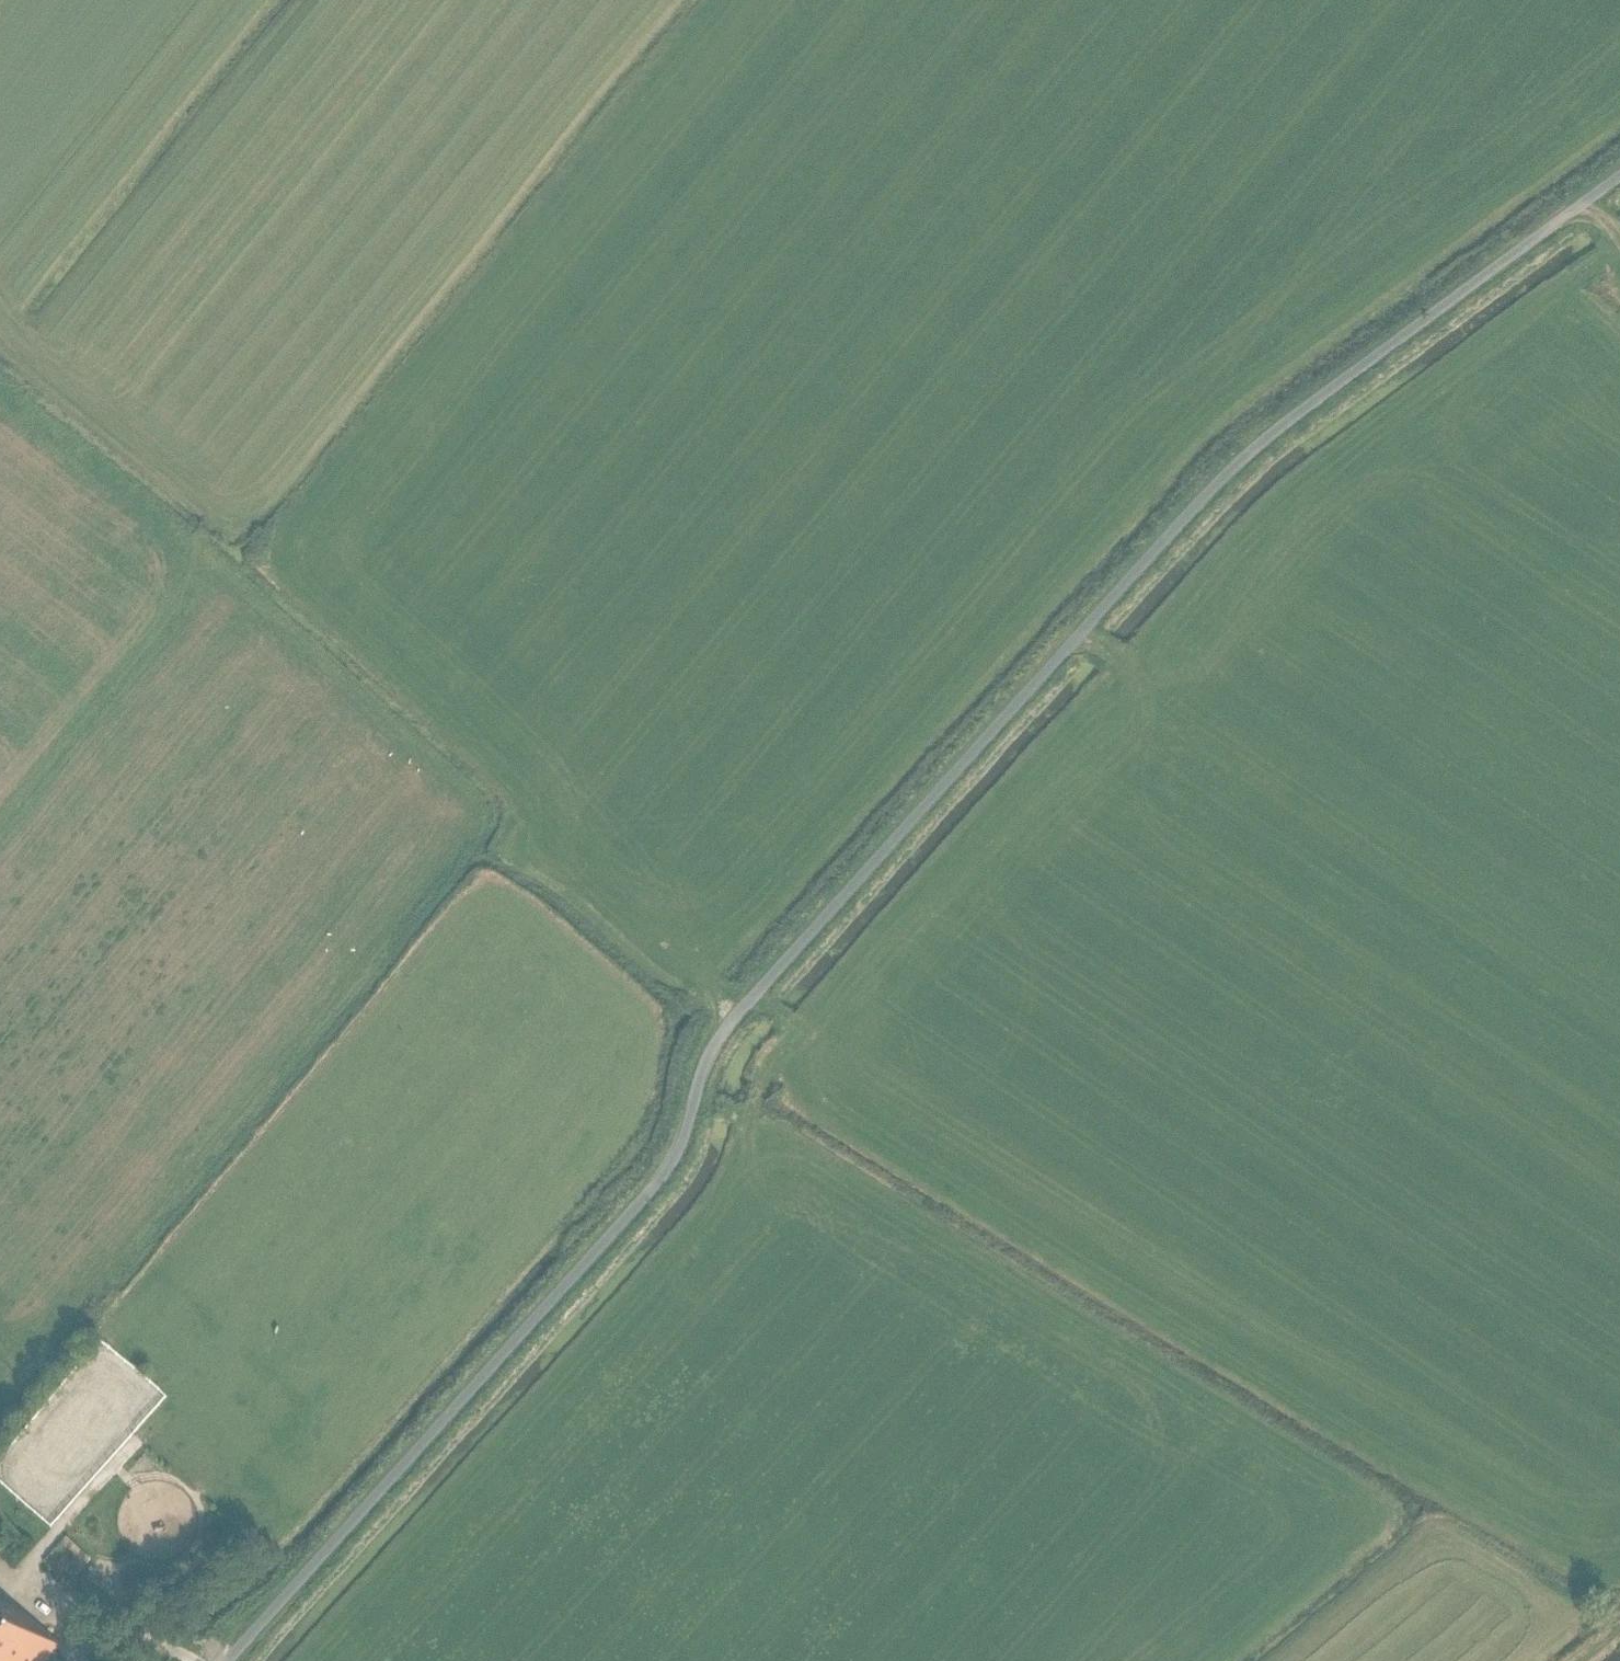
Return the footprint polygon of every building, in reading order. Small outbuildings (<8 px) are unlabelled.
[(58,1648),(9,1606),(5,1609),(0,1605),(0,1660),(48,1660),(58,1648)] [(104,1651),(96,1660),(117,1660),(104,1651)]
